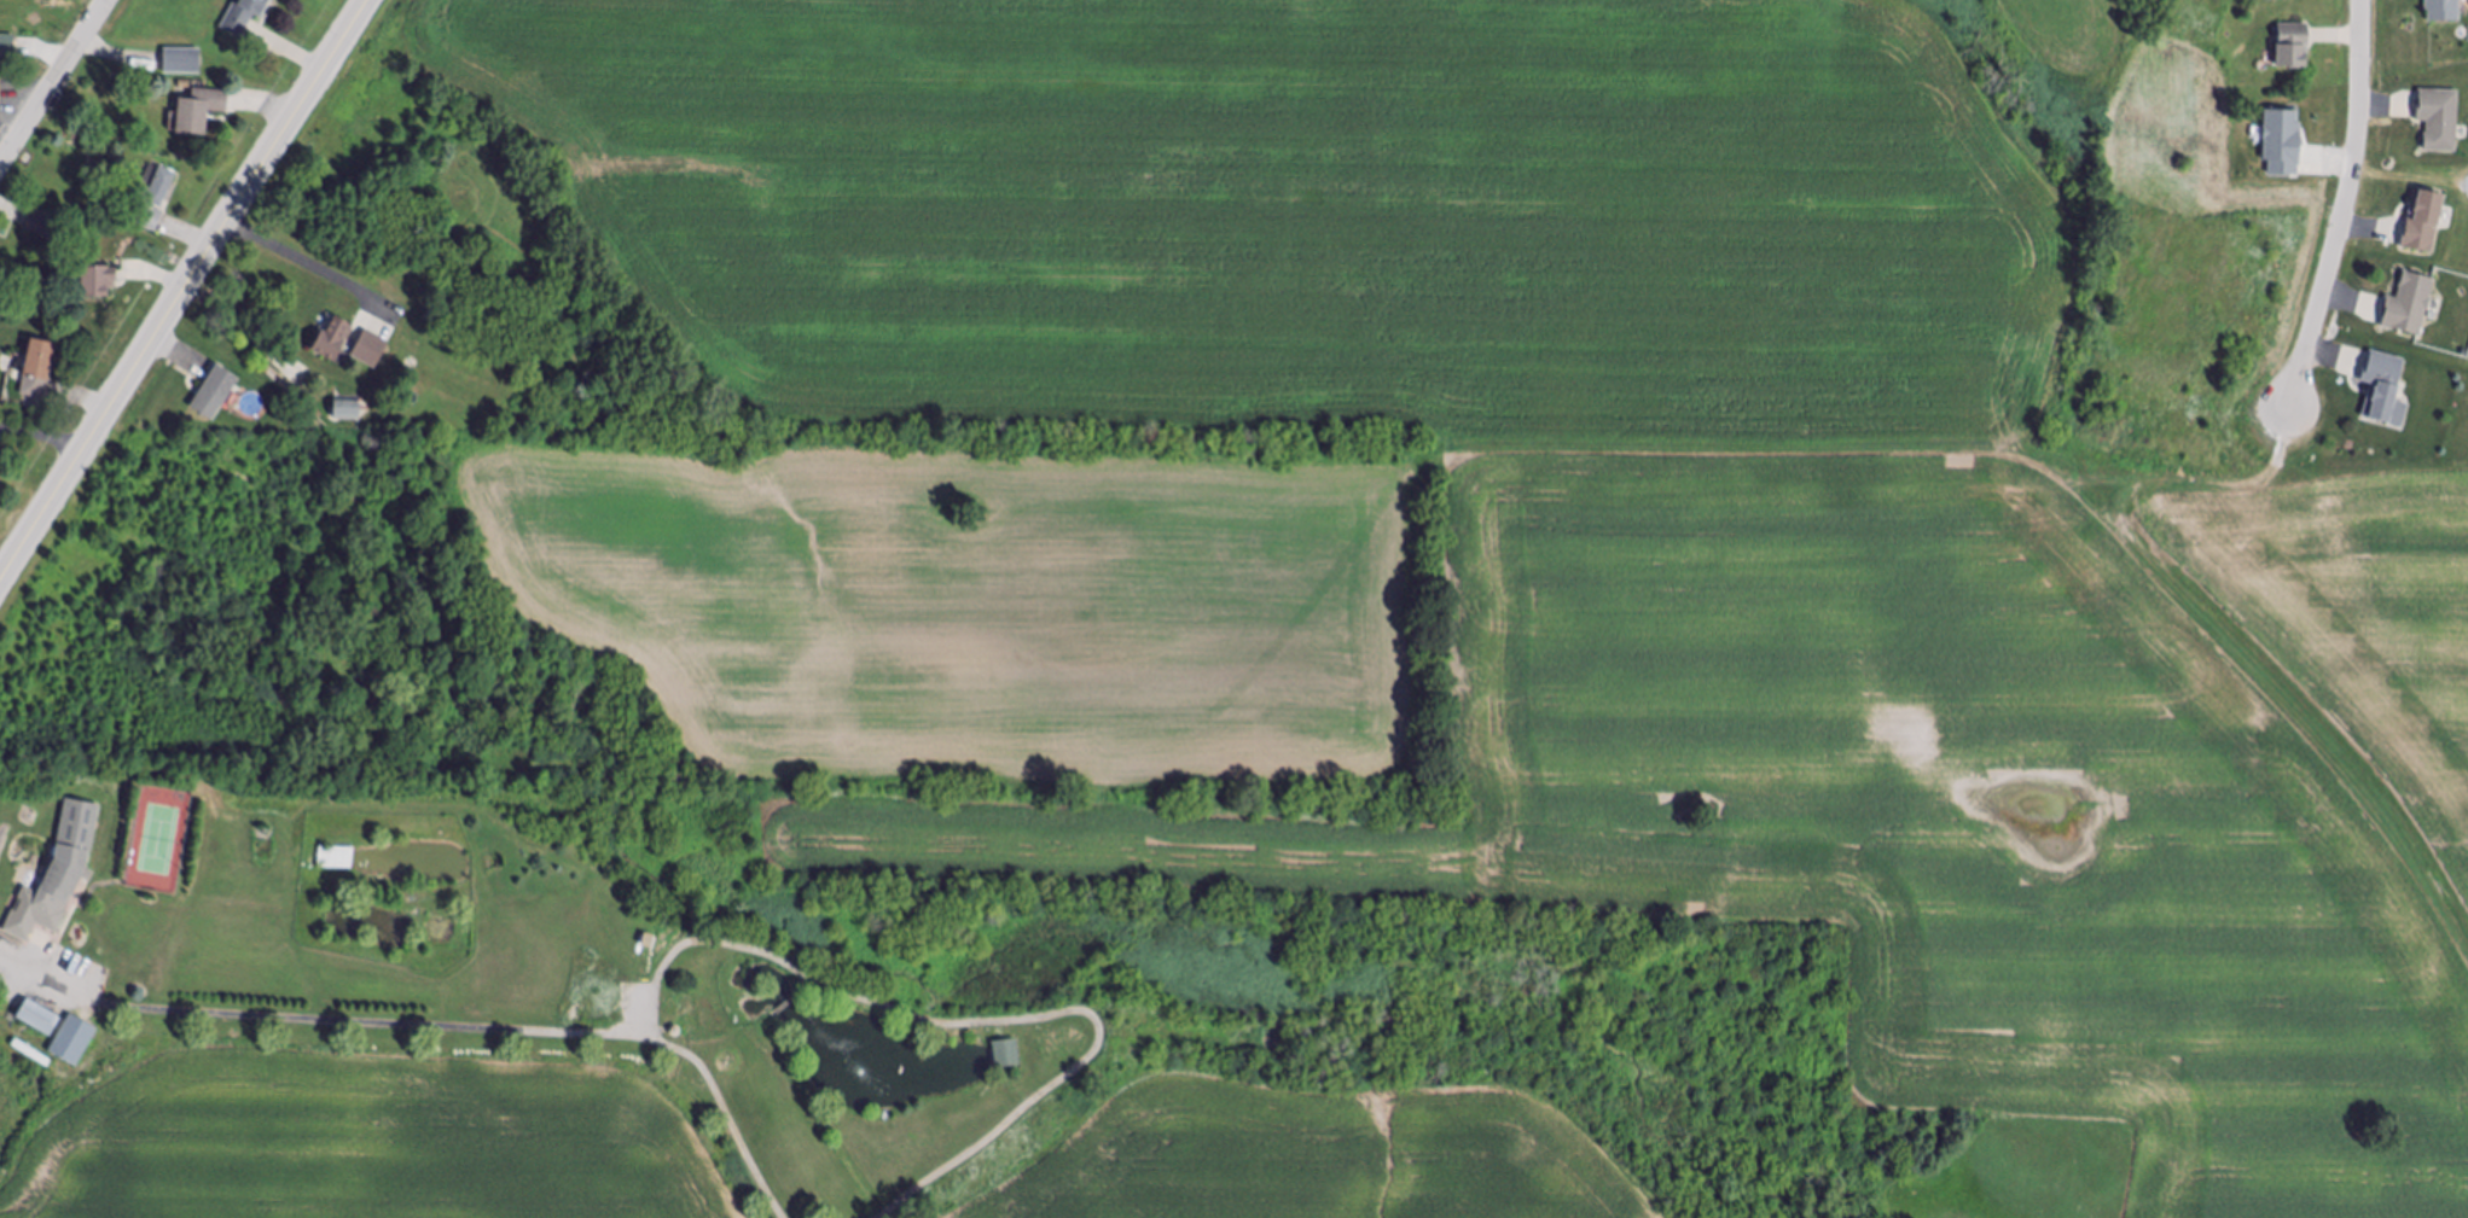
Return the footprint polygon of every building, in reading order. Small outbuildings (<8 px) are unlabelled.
[(240,6),(244,0),(273,0),(262,21),(255,17),(242,42),(220,30),(236,2),(240,6)] [(2427,13),(2427,0),(2461,0),(2461,23),(2429,23),(2429,13),(2427,13)] [(2310,28),(2309,58),(2307,58),(2307,69),(2303,69),(2303,71),(2292,71),(2292,69),(2277,69),(2277,47),(2280,47),(2280,28),(2310,28)] [(17,59),(0,59),(0,36),(17,36),(17,59)] [(202,76),(164,75),(165,49),(202,49),(202,76)] [(208,138),(176,135),(179,100),(193,101),(193,89),(231,93),(228,115),(209,113),(208,138)] [(2457,152),(2425,151),(2426,135),(2427,135),(2427,122),(2417,122),(2418,101),(2420,101),(2421,89),(2460,92),(2457,152)] [(2301,126),(2300,168),(2296,168),(2296,177),(2269,176),(2270,163),(2263,163),(2265,112),(2299,113),(2298,126),(2301,126)] [(162,210),(135,199),(151,163),(178,174),(162,210)] [(2433,255),(2402,249),(2405,229),(2406,229),(2409,220),(2414,221),(2416,211),(2415,211),(2416,200),(2417,200),(2420,190),(2444,194),(2433,255)] [(157,234),(135,226),(143,205),(165,215),(157,234)] [(109,301),(82,301),(82,297),(72,297),(74,282),(81,282),(81,267),(109,267),(109,269),(120,269),(120,289),(109,289),(109,301)] [(2431,298),(2433,299),(2429,313),(2427,311),(2421,337),(2382,327),(2385,317),(2382,316),(2387,297),(2397,299),(2404,272),(2435,280),(2431,298)] [(379,377),(350,361),(360,343),(350,338),(336,366),(310,351),(321,332),(326,334),(336,316),(356,327),(354,332),(393,352),(379,377)] [(46,402),(21,397),(30,342),(56,345),(46,402)] [(2394,402),(2409,406),(2402,429),(2362,418),(2371,385),(2360,383),(2365,367),(2368,368),(2371,351),(2405,361),(2394,402)] [(214,424),(191,408),(219,366),(242,380),(214,424)] [(364,422),(336,422),(336,398),(364,398),(364,422)] [(28,946),(4,934),(25,887),(40,893),(56,861),(66,800),(103,808),(88,870),(57,936),(37,926),(28,946)] [(319,870),(319,849),(355,849),(355,870),(319,870)] [(52,1039),(17,1019),(28,1000),(63,1020),(52,1039)] [(99,1030),(79,1070),(51,1055),(70,1015),(99,1030)] [(997,1071),(995,1043),(1020,1042),(1021,1070),(997,1071)]
